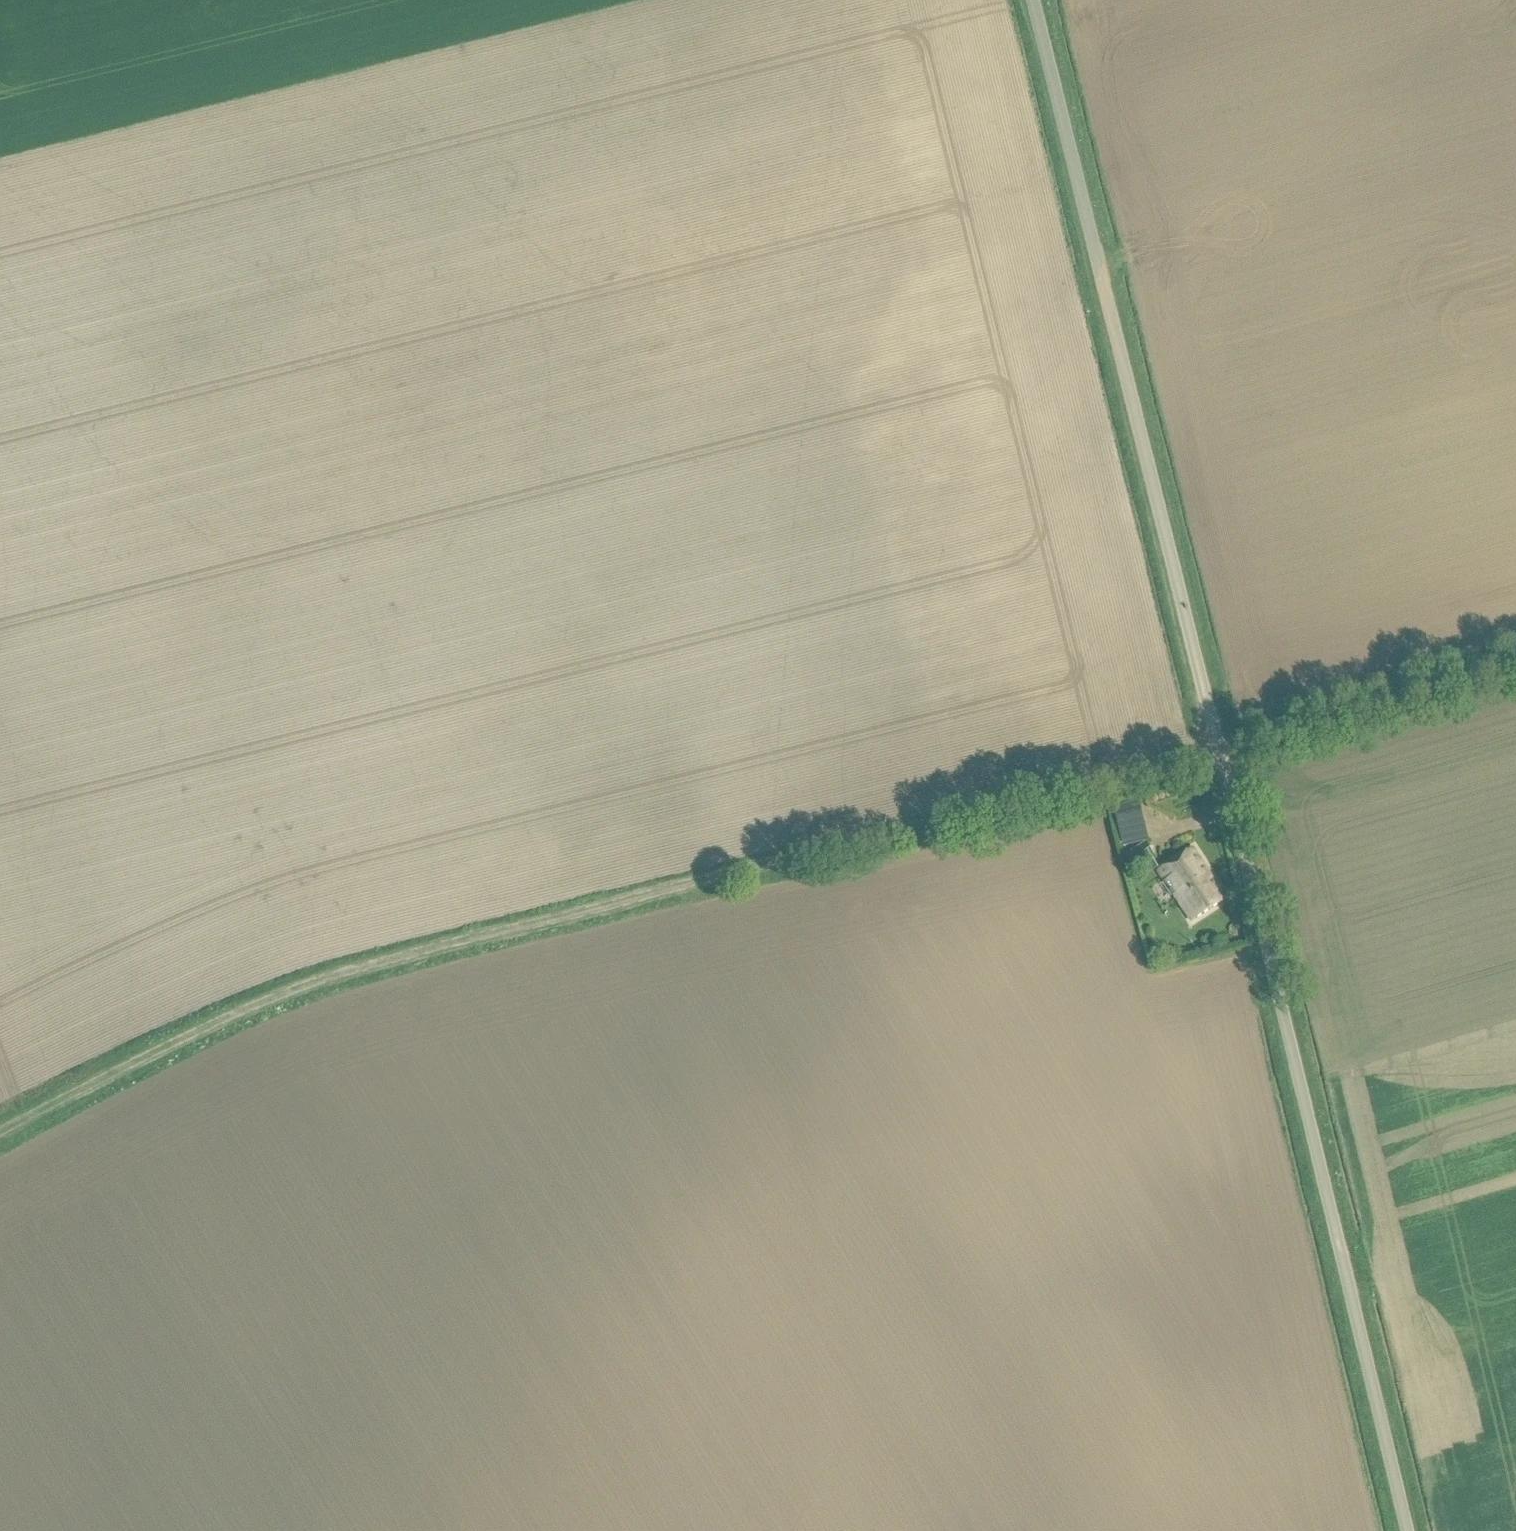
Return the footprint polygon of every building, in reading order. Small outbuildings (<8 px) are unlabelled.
[(1143,830),(1123,842),(1130,854),(1126,857),(1134,870),(1155,856),(1148,845),(1151,843),(1143,830)] [(1220,894),(1191,851),(1158,874),(1192,924),(1220,905),(1215,898),(1220,894)]
